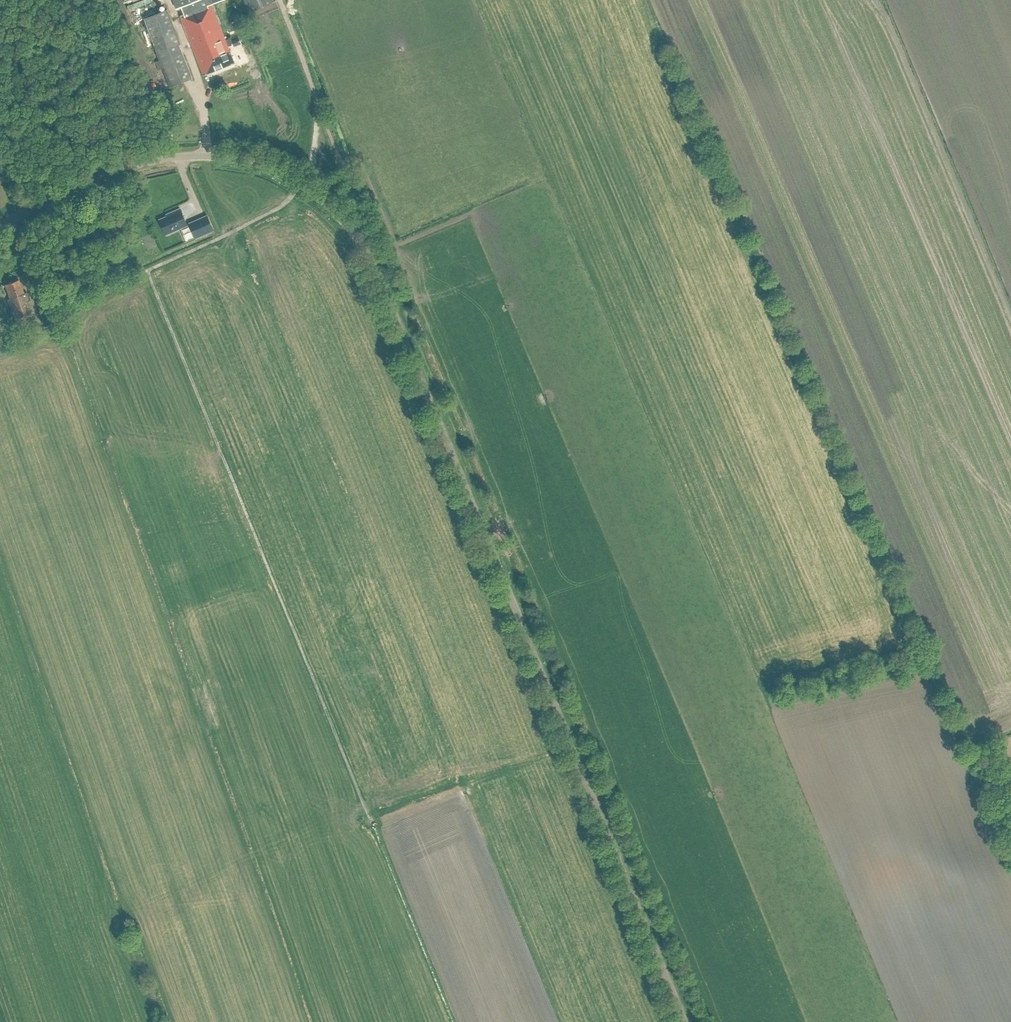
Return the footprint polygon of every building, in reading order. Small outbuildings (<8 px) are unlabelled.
[(204,75),(234,64),(211,4),(204,7),(202,2),(206,0),(174,0),(178,11),(181,9),(183,15),(181,16),(204,75)] [(249,13),(275,2),(274,0),(243,0),(249,13)] [(168,10),(144,19),(170,87),(193,79),(179,45),(181,44),(168,10)] [(231,40),(233,47),(242,44),(239,37),(231,40)] [(187,225),(180,209),(167,215),(167,216),(159,220),(166,234),(187,225)] [(197,238),(215,229),(209,215),(191,223),(197,238)] [(23,294),(18,280),(4,285),(9,299),(7,300),(15,321),(33,315),(26,293),(23,294)]
